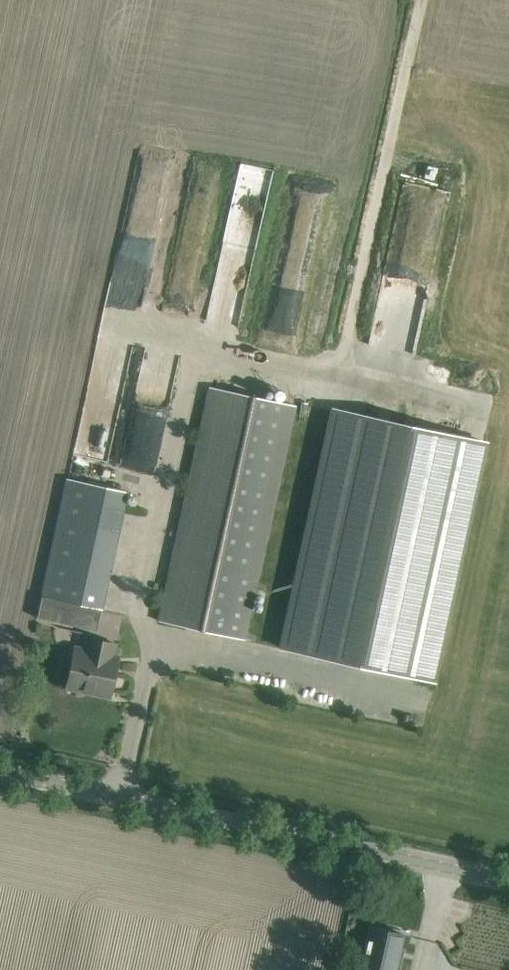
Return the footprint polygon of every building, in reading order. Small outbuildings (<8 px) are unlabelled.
[(168,160),(138,156),(120,291),(149,295),(168,160)] [(216,290),(247,293),(251,246),(220,243),(216,290)] [(153,475),(179,355),(148,349),(121,468),(153,475)] [(160,621),(243,639),(294,405),(210,386),(160,621)] [(282,648),(432,681),(484,442),(334,409),(282,648)] [(41,596),(37,618),(96,630),(101,609),(127,491),(68,478),(67,478),(41,596)] [(85,687),(111,693),(118,662),(112,661),(116,643),(93,638),(91,650),(85,649),(84,655),(73,652),(66,687),(84,691),(85,687)] [(400,957),(397,956),(402,933),(371,926),(365,953),(360,952),(356,969),(398,969),(400,957)]
